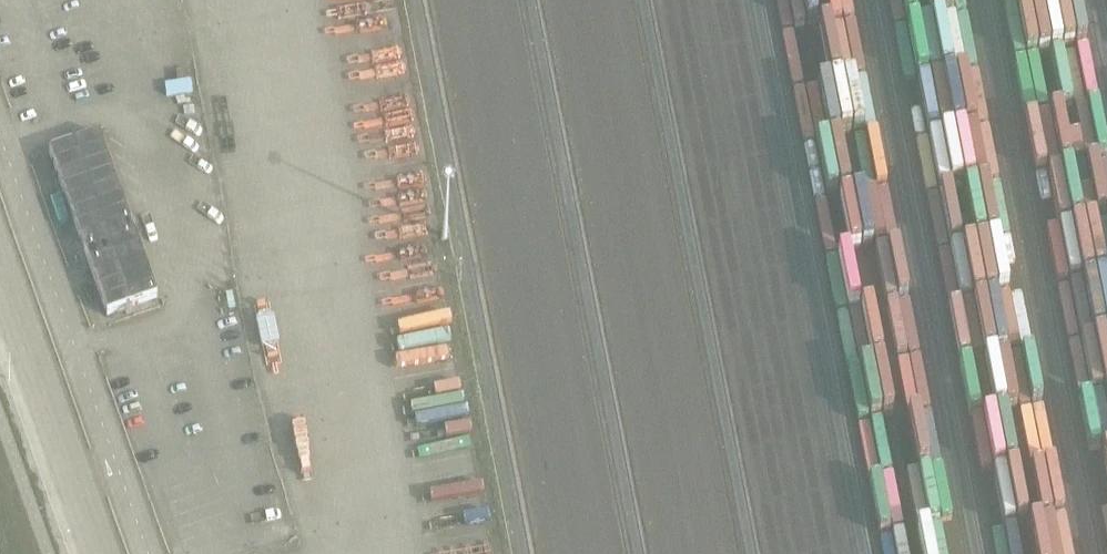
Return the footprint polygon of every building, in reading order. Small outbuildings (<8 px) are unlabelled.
[(81,225),(105,309),(154,295),(136,232),(107,241),(111,254),(100,257),(94,238),(90,239),(86,224),(81,225)]
